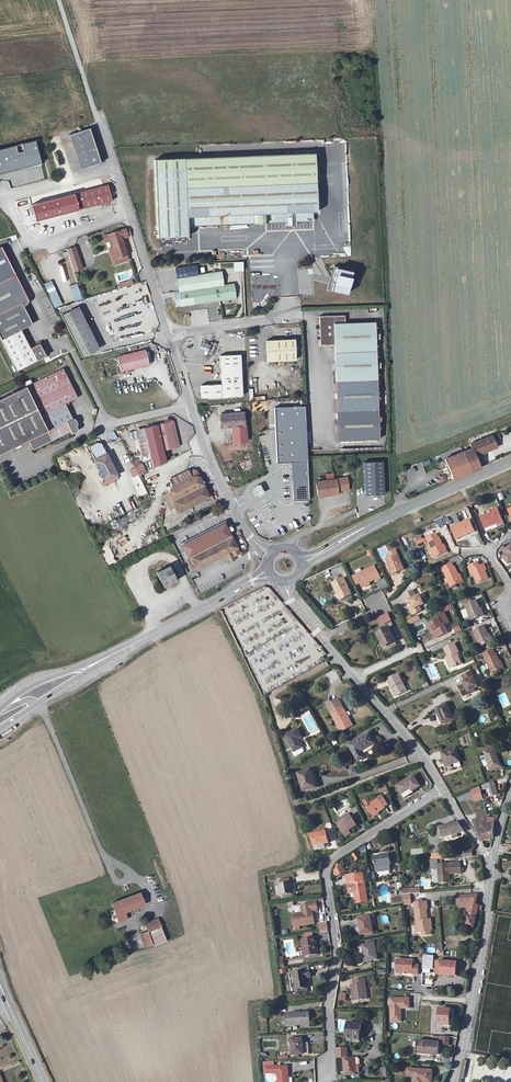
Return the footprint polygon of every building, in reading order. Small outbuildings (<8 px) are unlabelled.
[(81,169),(96,164),(93,156),(98,154),(89,128),(69,134),(81,169)] [(41,163),(35,140),(0,149),(0,174),(41,163)] [(286,221),(296,221),(312,220),(312,212),(317,212),(315,153),(154,159),(157,237),(188,236),(187,225),(252,223),(269,222),(286,221)] [(9,188),(9,180),(0,181),(0,189),(9,188)] [(74,194),(78,209),(111,200),(107,185),(74,194)] [(118,257),(120,263),(128,260),(121,238),(128,236),(125,228),(103,236),(105,242),(110,240),(112,247),(116,258),(118,257)] [(116,258),(112,247),(108,248),(114,265),(120,263),(118,257),(116,258)] [(72,268),(80,265),(74,249),(67,252),(72,268)] [(234,262),(234,270),(243,270),(243,262),(234,262)] [(350,280),(352,271),(339,269),(340,267),(334,266),(329,269),(332,273),(334,277),(333,283),(329,282),(328,289),(347,293),(349,284),(347,284),(348,279),(350,280)] [(226,271),(177,278),(181,305),(235,297),(233,284),(228,284),(226,271)] [(17,370),(46,356),(39,343),(30,348),(21,329),(28,326),(30,320),(21,302),(28,299),(18,281),(9,278),(0,282),(0,337),(17,370)] [(119,288),(133,283),(132,280),(117,284),(119,288)] [(75,302),(82,299),(79,290),(72,292),(75,302)] [(55,308),(63,304),(60,299),(52,302),(55,308)] [(95,350),(74,308),(61,314),(82,357),(95,350)] [(344,315),(319,316),(320,345),(323,345),(326,345),(334,344),(337,440),(379,439),(375,322),(345,322),(344,315)] [(267,361),(296,360),(295,339),(266,340),(267,361)] [(209,353),(210,345),(201,343),(199,351),(209,353)] [(149,364),(145,350),(117,357),(121,371),(149,364)] [(242,395),(240,354),(220,355),(221,384),(200,385),(201,397),(242,395)] [(13,392),(11,392),(10,393),(0,399),(0,454),(10,449),(12,449),(12,448),(28,440),(33,449),(71,431),(72,434),(76,431),(78,429),(76,426),(77,424),(75,419),(72,418),(65,404),(77,398),(63,368),(13,392)] [(291,462),(293,501),(309,500),(304,406),(274,407),(277,463),(291,462)] [(232,427),(244,425),(243,412),(239,412),(239,410),(235,411),(235,413),(220,414),(221,428),(232,427)] [(146,427),(151,452),(163,450),(179,446),(173,421),(146,427)] [(244,425),(232,427),(233,440),(246,439),(244,425)] [(144,454),(151,452),(146,427),(139,429),(144,454)] [(453,479),(471,472),(480,468),(480,467),(475,456),(497,447),(494,441),(500,438),(497,433),(492,435),(470,444),(471,448),(463,451),(445,459),(453,479)] [(101,443),(96,442),(88,446),(105,481),(117,475),(101,443)] [(163,450),(151,452),(155,467),(165,461),(163,450)] [(134,468),(129,470),(133,478),(146,471),(141,461),(133,465),(134,468)] [(384,494),(383,461),(363,462),(365,495),(384,494)] [(338,494),(338,491),(349,489),(347,477),(333,479),(332,473),(326,474),(326,480),(316,482),(318,497),(338,494)] [(442,483),(447,480),(445,474),(439,477),(442,483)] [(202,481),(200,478),(199,476),(191,476),(172,486),(167,492),(163,494),(168,504),(172,502),(177,513),(209,497),(204,485),(202,481)] [(250,489),(255,498),(265,493),(261,484),(250,489)] [(490,525),(502,520),(498,510),(481,518),(485,529),(490,527),(490,525)] [(452,529),(456,537),(456,539),(474,531),(469,520),(452,527),(452,529)] [(490,527),(485,529),(487,531),(491,529),(492,530),(504,525),(502,520),(490,525),(490,527)] [(226,522),(181,545),(188,559),(194,571),(225,554),(229,562),(234,559),(233,556),(240,553),(237,548),(239,547),(232,535),(230,530),(233,529),(231,526),(229,527),(226,522)] [(166,532),(172,529),(169,523),(163,526),(166,532)] [(236,536),(234,534),(232,535),(239,547),(241,546),(236,536)] [(446,552),(443,545),(439,538),(438,538),(436,534),(417,543),(419,547),(429,543),(435,557),(446,553),(446,552)] [(510,562),(510,545),(504,550),(507,554),(503,557),(508,564),(510,562)] [(386,559),(393,575),(404,570),(397,555),(386,559)] [(470,566),(478,583),(488,579),(482,565),(480,566),(478,562),(470,566)] [(443,568),(451,587),(461,582),(459,577),(455,567),(454,568),(452,564),(443,568)] [(168,566),(156,571),(163,587),(176,581),(168,566)] [(362,586),(369,583),(376,579),(377,581),(381,578),(375,566),(357,575),(362,586)] [(344,578),(333,584),(337,593),(339,593),(342,600),(352,595),(344,578)] [(414,591),(404,595),(407,601),(411,600),(415,609),(411,611),(413,615),(422,611),(420,606),(425,604),(421,595),(417,597),(414,591)] [(466,605),(472,620),(484,615),(477,600),(466,605)] [(387,612),(377,617),(381,625),(391,620),(387,612)] [(429,625),(432,631),(434,630),(438,637),(448,632),(445,625),(449,623),(444,613),(438,616),(440,620),(429,625)] [(407,626),(420,620),(419,617),(413,620),(411,616),(404,619),(407,626)] [(462,631),(459,624),(452,627),(456,634),(462,631)] [(474,631),(480,646),(491,642),(484,627),(474,631)] [(389,628),(377,634),(383,647),(395,641),(389,628)] [(447,658),(452,667),(456,665),(457,666),(458,666),(458,665),(461,663),(457,653),(459,652),(455,644),(445,649),(449,657),(447,658)] [(496,654),(495,654),(493,650),(481,655),(489,674),(502,669),(496,654)] [(460,672),(463,676),(472,672),(469,667),(460,672)] [(472,672),(463,676),(465,682),(466,684),(462,686),(467,696),(474,692),(473,691),(478,688),(479,687),(474,678),(475,678),(472,672)] [(393,687),(398,696),(407,691),(399,675),(388,680),(392,688),(393,687)] [(490,679),(482,680),(484,695),(492,694),(490,679)] [(444,725),(454,720),(447,704),(446,702),(442,704),(442,706),(437,709),(444,725)] [(341,726),(339,727),(341,732),(353,726),(343,707),(332,713),(338,723),(339,723),(341,726)] [(331,713),(339,727),(341,726),(339,723),(338,723),(332,713),(331,713)] [(286,735),(295,752),(303,749),(297,739),(303,736),(299,728),(286,735)] [(370,734),(349,745),(358,761),(365,758),(361,752),(375,743),(370,734)] [(486,756),(489,765),(491,771),(501,767),(494,748),(484,752),(486,756)] [(442,752),(445,764),(446,766),(451,765),(460,762),(457,749),(442,752)] [(485,767),(489,765),(486,756),(481,758),(485,767)] [(351,777),(358,776),(357,768),(349,769),(351,777)] [(304,792),(316,788),(310,771),(298,774),(304,792)] [(412,791),(416,789),(420,786),(414,776),(397,786),(402,794),(411,789),(412,791)] [(494,782),(486,784),(490,797),(498,795),(494,782)] [(380,789),(383,794),(389,792),(386,786),(380,789)] [(472,790),(474,798),(483,796),(480,787),(472,790)] [(417,790),(416,789),(412,791),(411,789),(402,794),(405,798),(417,790)] [(373,816),(378,813),(385,808),(384,807),(388,805),(382,796),(366,807),(373,816)] [(473,820),(477,832),(478,832),(486,829),(484,824),(488,824),(488,818),(488,817),(486,818),(485,812),(477,813),(478,819),(473,820)] [(345,820),(343,817),(336,822),(338,824),(337,824),(344,834),(349,830),(357,826),(350,816),(345,820)] [(435,829),(435,831),(434,831),(435,835),(436,834),(437,839),(453,835),(454,838),(459,837),(458,834),(465,832),(459,823),(457,824),(435,829)] [(478,832),(481,842),(494,837),(494,824),(488,824),(484,824),(486,829),(478,832)] [(314,847),(324,844),(329,843),(326,832),(312,835),(314,847)] [(351,856),(356,863),(363,859),(359,852),(351,856)] [(389,854),(374,857),(377,872),(390,870),(389,865),(391,865),(389,854)] [(461,862),(439,864),(441,884),(451,884),(450,872),(462,871),(461,862)] [(338,879),(347,874),(342,864),(333,869),(338,879)] [(357,883),(356,876),(347,877),(348,883),(353,883),(356,904),(369,902),(366,882),(357,883)] [(278,881),(281,894),(293,892),(292,883),(290,884),(289,879),(278,881)] [(142,899),(139,893),(111,903),(116,915),(118,922),(127,919),(124,912),(144,904),(142,899)] [(419,903),(416,903),(418,926),(421,925),(421,932),(424,931),(424,936),(432,935),(432,931),(434,931),(433,923),(430,923),(429,920),(428,909),(430,909),(429,902),(425,902),(419,903)] [(471,904),(466,926),(474,928),(478,906),(471,904)] [(314,924),(313,912),(321,911),(320,905),(305,908),(306,913),(292,916),(294,927),(314,924)] [(143,922),(146,929),(146,930),(158,925),(155,917),(143,922)] [(361,935),(373,933),(370,917),(358,919),(361,935)] [(328,923),(319,924),(320,933),(328,932),(328,923)] [(146,929),(138,932),(143,945),(151,941),(146,930),(146,929)] [(307,939),(302,940),(305,957),(318,955),(316,938),(315,938),(314,934),(306,935),(307,939)] [(363,946),(365,958),(365,962),(377,960),(375,944),(363,946)] [(416,959),(400,958),(399,970),(415,971),(415,973),(421,973),(421,964),(416,964),(416,959)] [(457,963),(438,961),(437,975),(456,976),(457,963)] [(310,971),(293,973),(296,990),(297,994),(308,993),(307,988),(308,988),(307,978),(311,977),(310,971)] [(354,980),(355,985),(351,985),(354,1002),(367,1000),(364,978),(354,980)] [(410,998),(391,997),(391,1017),(401,1017),(401,1007),(410,1007),(410,998)] [(449,1025),(450,1010),(439,1009),(438,1024),(449,1025)] [(301,1025),(310,1024),(309,1013),(292,1014),(285,1015),(286,1022),(286,1026),(301,1025)] [(361,1025),(348,1023),(346,1038),(359,1040),(361,1025)] [(440,1037),(440,1045),(448,1045),(449,1037),(440,1037)] [(302,1039),(291,1040),(289,1040),(289,1043),(291,1043),(292,1055),(303,1055),(302,1039)] [(428,1054),(435,1054),(439,1054),(440,1043),(418,1041),(417,1051),(429,1052),(428,1054)] [(356,1073),(355,1059),(344,1059),(345,1075),(356,1075),(356,1073)] [(280,1081),(289,1081),(289,1065),(276,1065),(266,1066),(266,1074),(280,1074),(280,1081)] [(432,1071),(414,1069),(413,1081),(432,1081),(432,1071)]
